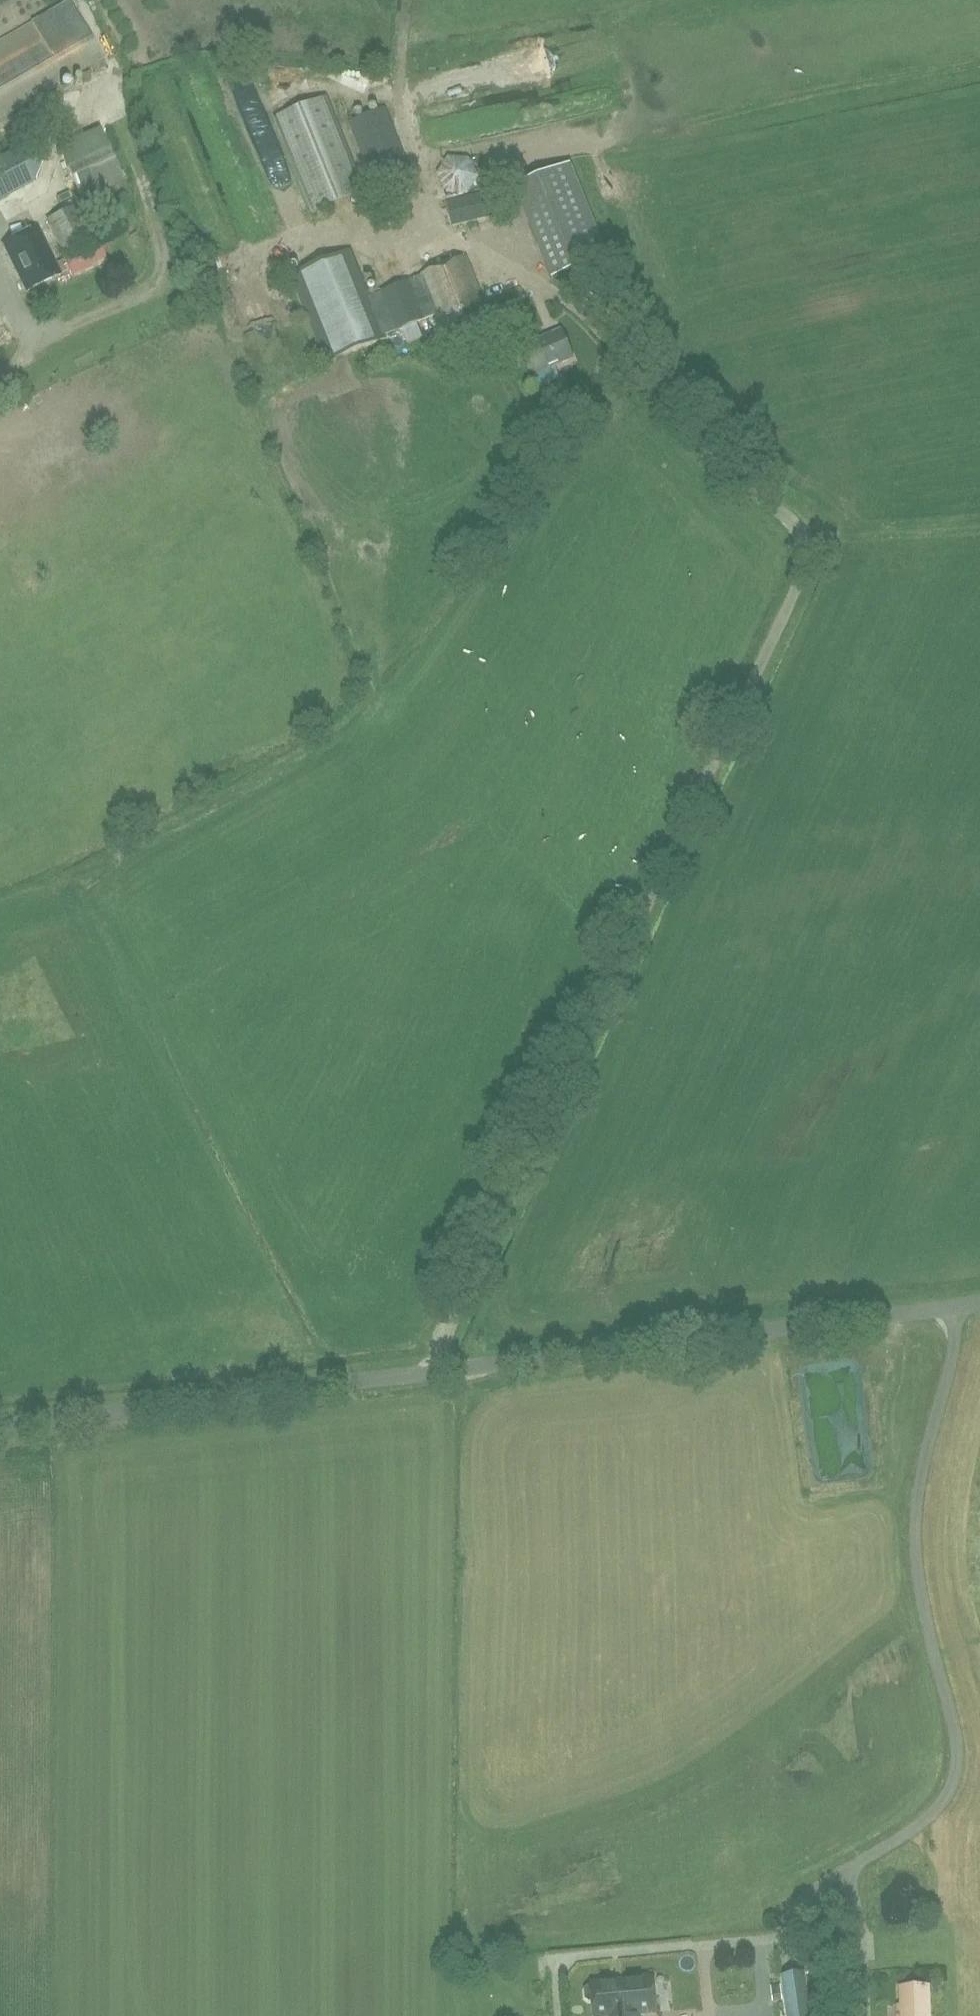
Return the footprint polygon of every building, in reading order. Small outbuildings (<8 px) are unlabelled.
[(89,16),(99,10),(93,0),(86,0),(81,3),(89,16)] [(72,7),(68,1),(0,41),(0,121),(4,119),(91,68),(94,75),(105,69),(72,7)] [(320,99),(275,117),(313,211),(358,193),(320,99)] [(382,109),(347,123),(376,194),(411,179),(382,109)] [(122,183),(101,137),(59,156),(81,202),(122,183)] [(44,159),(34,142),(0,160),(0,200),(33,182),(44,159)] [(448,158),(436,176),(444,194),(467,196),(478,177),(469,159),(448,158)] [(551,280),(607,258),(571,166),(515,188),(551,280)] [(444,202),(451,225),(506,212),(499,189),(444,202)] [(61,258),(61,259),(66,269),(70,277),(104,260),(95,242),(90,244),(71,206),(44,219),(60,251),(79,242),(82,248),(61,258)] [(61,259),(53,264),(34,227),(0,244),(24,291),(66,269),(61,259)] [(351,249),(286,275),(321,362),(385,337),(384,333),(434,314),(445,342),(490,325),(464,258),(369,294),(351,249)] [(3,330),(0,332),(0,346),(9,341),(3,330)] [(528,375),(570,359),(559,331),(517,347),(528,375)] [(787,2015),(811,2015),(804,1972),(781,1975),(787,2015)] [(624,1981),(626,1998),(621,1998),(622,2015),(625,2015),(639,2015),(639,2014),(656,2013),(653,1978),(647,1978),(647,1976),(632,1978),(633,1980),(624,1981)] [(624,1981),(591,1984),(591,1986),(587,1987),(584,1990),(585,1999),(588,2002),(593,2002),(594,2015),(625,2015),(622,2015),(621,1998),(626,1998),(624,1981)] [(770,1986),(772,2002),(782,2000),(779,1985),(770,1986)] [(899,1988),(900,2015),(930,2015),(929,1987),(899,1988)]
